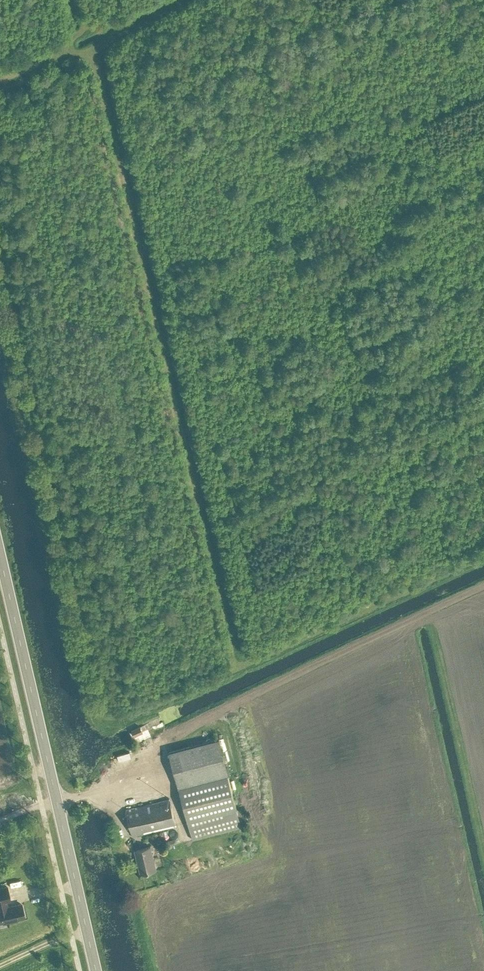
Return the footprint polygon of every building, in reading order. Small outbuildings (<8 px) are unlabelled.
[(135,736),(143,733),(141,727),(132,731),(135,736)] [(219,737),(169,751),(188,822),(238,808),(219,737)] [(126,809),(132,836),(177,825),(169,798),(126,809)] [(135,850),(141,873),(156,869),(151,846),(135,850)] [(24,916),(21,903),(7,907),(6,901),(10,900),(7,886),(0,888),(0,922),(24,916)]
